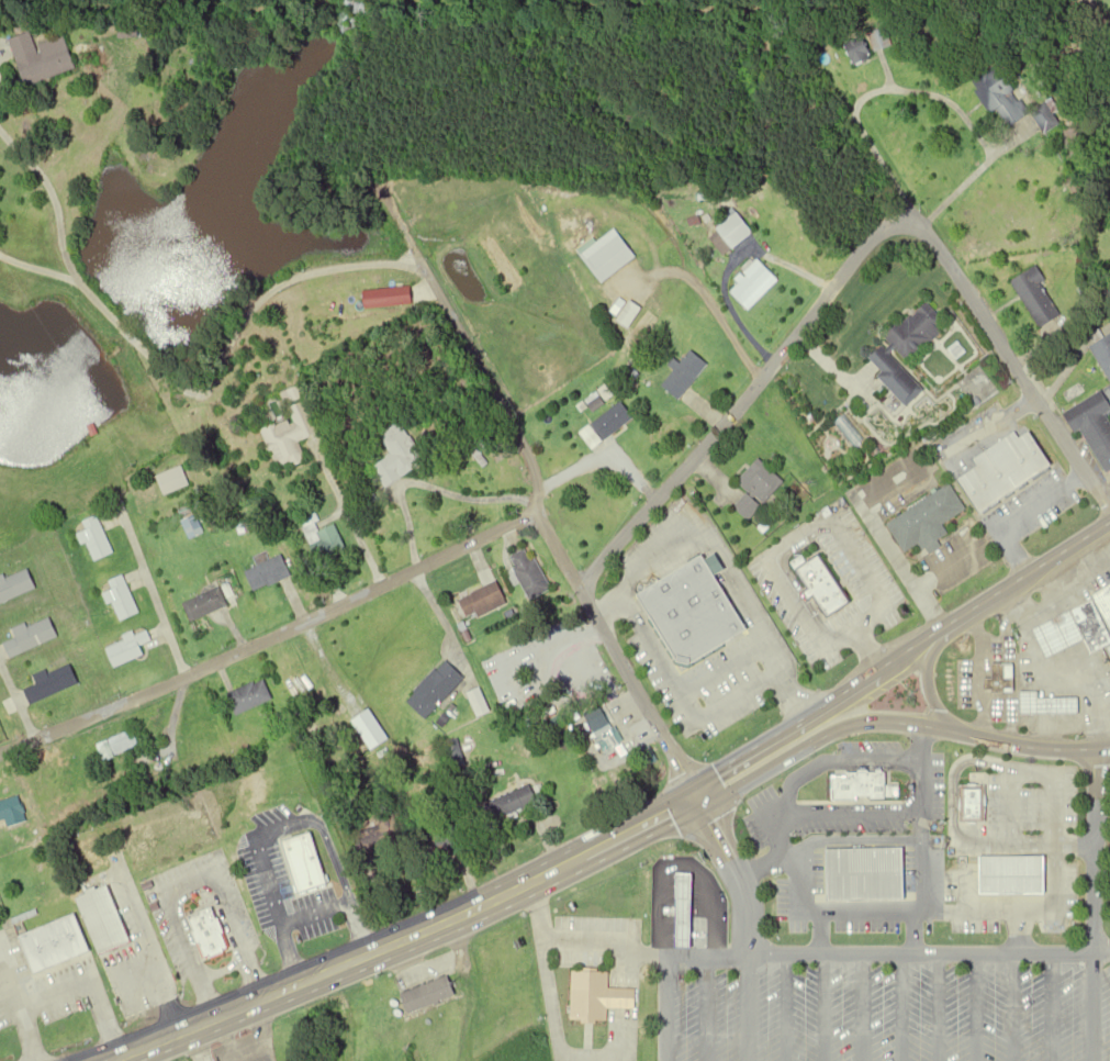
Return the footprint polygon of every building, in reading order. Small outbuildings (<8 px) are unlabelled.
[(869,34),(876,53),(895,46),(888,27),(869,34)] [(76,70),(65,36),(35,46),(30,32),(9,39),(24,86),(76,70)] [(867,36),(847,40),(853,65),(872,61),(867,36)] [(1013,129),(1032,114),(1048,135),(1062,124),(1045,102),(1033,112),(997,66),(977,82),(1013,129)] [(706,228),(718,253),(750,238),(738,213),(706,228)] [(579,255),(601,284),(635,258),(613,229),(579,255)] [(729,291),(748,309),(776,281),(757,262),(729,291)] [(1041,329),(1062,316),(1042,285),(1047,282),(1037,266),(1012,282),(1041,329)] [(411,305),(409,287),(361,291),(363,309),(411,305)] [(907,405),(925,389),(904,366),(941,332),(936,326),(942,320),(925,301),(885,337),(889,342),(868,361),(907,405)] [(1090,346),(1109,383),(1109,335),(1090,346)] [(679,399),(707,364),(690,350),(679,364),(678,362),(660,384),(679,399)] [(1065,413),(1077,435),(1083,431),(1109,477),(1109,418),(1109,416),(1109,415),(1109,388),(1065,413)] [(280,471),(309,460),(302,442),(321,435),(309,402),(291,409),(294,419),(265,431),(280,471)] [(633,418),(620,402),(592,425),(605,441),(633,418)] [(383,435),(396,456),(378,467),(389,487),(428,463),(403,422),(383,435)] [(975,458),(980,467),(959,479),(979,515),(1054,471),(1032,432),(1020,439),(1017,433),(975,458)] [(748,521),(783,482),(757,458),(736,482),(747,492),(733,507),(748,521)] [(163,495),(189,488),(184,468),(157,475),(163,495)] [(904,554),(918,545),(924,555),(939,546),(937,543),(949,536),(942,525),(965,511),(950,485),(886,523),(904,554)] [(190,540),(204,533),(195,515),(181,522),(190,540)] [(93,562),(113,553),(95,516),(82,523),(86,531),(79,534),(93,562)] [(303,522),(320,563),(348,551),(337,525),(321,532),(315,517),(303,522)] [(510,558),(532,600),(552,590),(530,548),(510,558)] [(705,557),(639,594),(680,670),(748,633),(715,573),(723,569),(716,556),(707,561),(705,557)] [(849,603),(819,557),(796,572),(827,618),(849,603)] [(28,570),(4,578),(3,575),(0,576),(0,603),(35,590),(28,570)] [(108,582),(112,590),(103,594),(108,605),(112,603),(120,621),(138,613),(123,576),(108,582)] [(462,599),(472,620),(508,602),(498,581),(462,599)] [(189,619),(229,609),(223,590),(184,600),(189,619)] [(1087,642),(1092,654),(1109,647),(1109,650),(1109,593),(1035,628),(1049,659),(1087,642)] [(13,632),(16,638),(2,644),(9,658),(58,637),(49,617),(13,632)] [(115,668),(144,656),(140,645),(151,641),(147,631),(135,636),(134,635),(106,647),(115,668)] [(30,705),(79,685),(70,663),(35,678),(37,685),(24,691),(30,705)] [(288,666),(298,692),(307,688),(297,663),(288,666)] [(427,719),(467,679),(450,663),(411,703),(427,719)] [(994,679),(986,679),(986,692),(1015,692),(1015,679),(1006,679),(1006,664),(994,664),(994,679)] [(237,716),(273,700),(264,678),(227,694),(237,716)] [(1022,715),(1079,715),(1079,699),(1040,699),(1040,693),(1022,693),(1022,715)] [(100,747),(108,762),(141,745),(133,730),(100,747)] [(833,800),(899,800),(900,787),(888,787),(888,774),(833,774),(833,800)] [(540,802),(532,785),(487,807),(496,825),(540,802)] [(962,823),(988,823),(988,786),(962,786),(962,823)] [(354,837),(363,856),(390,844),(381,825),(354,837)] [(433,859),(457,848),(447,827),(423,838),(433,859)] [(821,847),(899,846),(899,896),(822,897),(821,847)] [(975,853),(1040,853),(1040,890),(975,890),(975,853)] [(316,884),(308,855),(277,863),(279,869),(253,875),(259,899),(316,884)] [(693,875),(678,875),(678,950),(693,950),(693,875)] [(132,943),(108,886),(76,899),(99,956),(132,943)] [(230,952),(213,908),(187,918),(204,962),(230,952)] [(20,936),(33,975),(90,956),(77,917),(20,936)] [(575,1023),(611,1024),(611,1012),(639,1012),(640,991),(612,990),(612,973),(575,973),(575,1023)] [(402,994),(409,1014),(458,998),(451,978),(402,994)]
